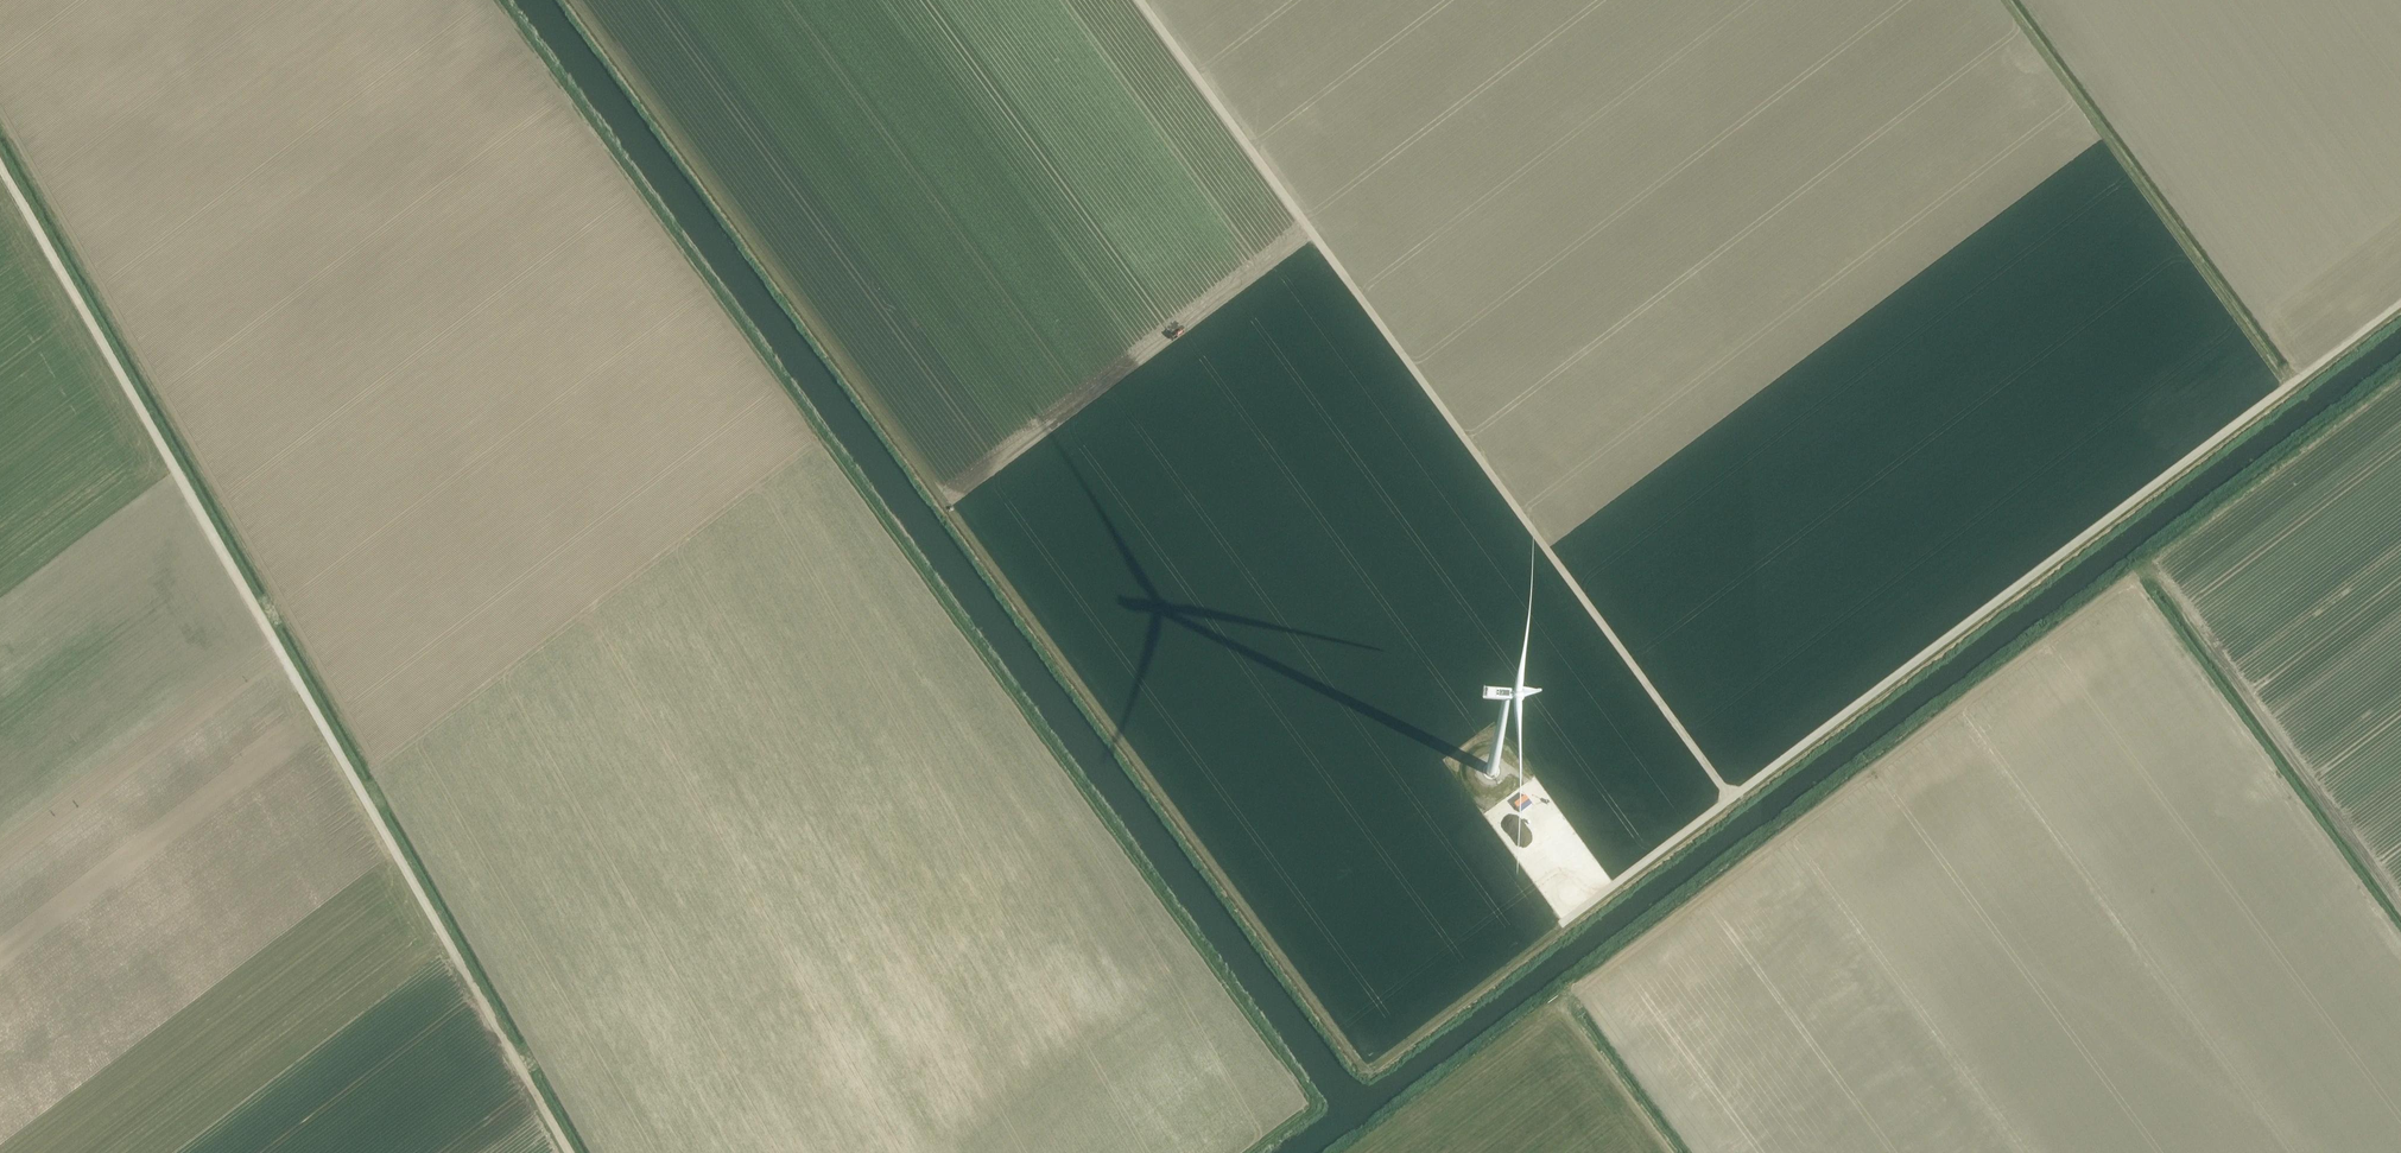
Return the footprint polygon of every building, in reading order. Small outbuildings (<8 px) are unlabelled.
[(1503,772),(1503,771),(1503,769),(1503,768),(1502,766),(1502,765),(1501,764),(1500,763),(1499,762),(1498,761),(1496,760),(1495,760),(1494,759),(1492,759),(1491,759),(1489,759),(1488,760),(1486,760),(1485,761),(1484,762),(1483,763),(1482,764),(1481,765),(1480,766),(1480,768),(1479,769),(1479,771),(1480,772),(1480,774),(1480,775),(1481,777),(1482,778),(1483,779),(1484,780),(1485,781),(1486,782),(1488,782),(1489,782),(1491,783),(1492,783),(1493,783),(1495,782),(1496,782),(1498,781),(1499,780),(1500,779),(1501,778),(1502,777),(1502,775),(1503,774),(1503,772)]
